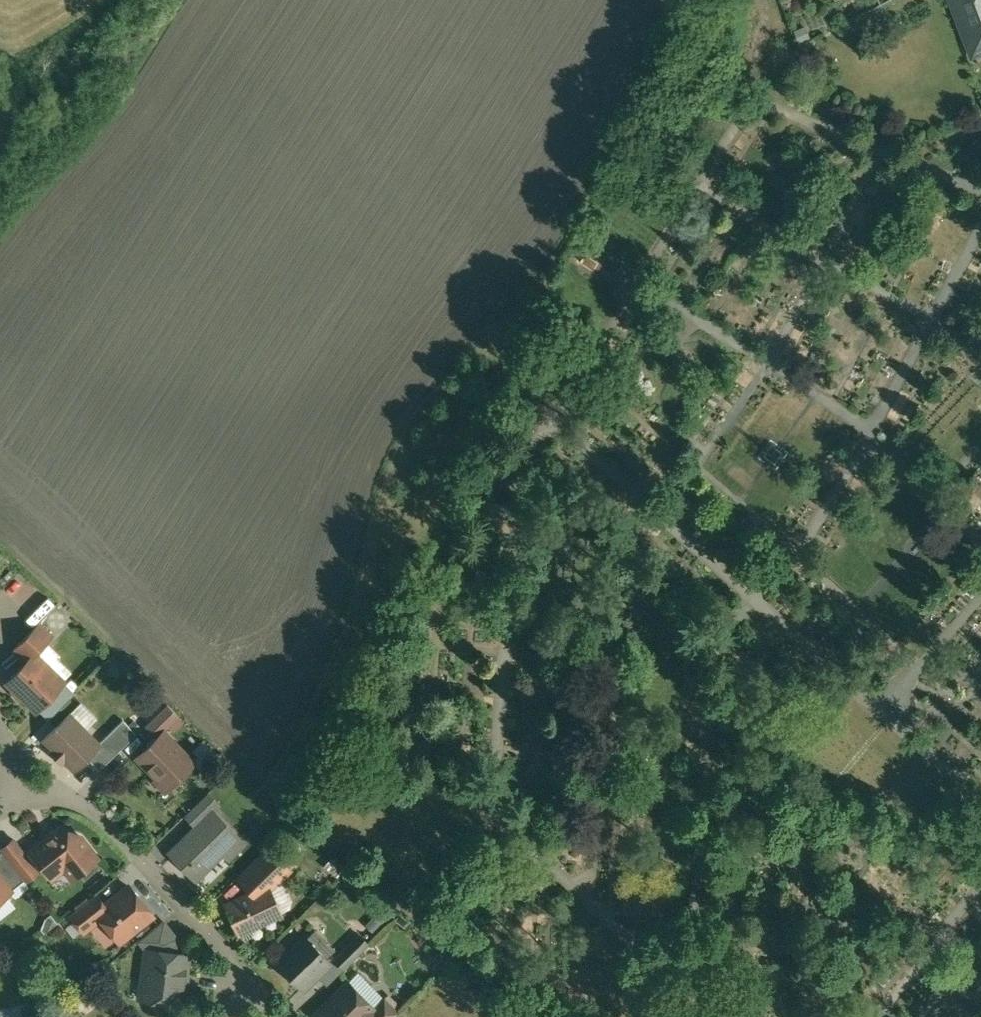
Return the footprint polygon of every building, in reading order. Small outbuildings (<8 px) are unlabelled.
[(972,44),(980,40),(980,0),(956,0),(972,44)] [(39,622),(15,648),(27,661),(36,653),(36,654),(53,636),(39,622)] [(36,654),(36,653),(27,661),(8,682),(37,710),(65,681),(36,654)] [(168,704),(146,725),(158,737),(164,731),(164,732),(180,717),(168,704)] [(69,714),(45,738),(75,769),(87,757),(99,745),(99,744),(69,714)] [(124,720),(99,744),(99,745),(87,757),(100,770),(137,733),(124,720)] [(158,737),(138,756),(168,787),(194,762),(164,732),(164,731),(158,737)] [(208,792),(185,815),(196,826),(213,810),(219,804),(208,792)] [(196,826),(169,852),(197,880),(223,853),(229,859),(245,843),(213,810),(196,826)] [(55,834),(49,839),(48,837),(31,851),(52,877),(72,861),(80,871),(98,857),(82,836),(60,828),(54,833),(55,834)] [(39,868),(17,840),(3,851),(25,880),(39,868)] [(270,849),(268,851),(266,850),(241,875),(242,876),(240,878),(253,892),(268,886),(270,890),(290,870),(270,849)] [(3,851),(0,854),(0,877),(11,891),(25,880),(3,851)] [(11,891),(0,877),(0,899),(11,891)] [(105,906),(97,912),(101,918),(120,941),(153,914),(130,886),(105,906)] [(253,892),(227,904),(240,932),(280,914),(270,890),(268,886),(253,892)] [(95,894),(71,913),(85,931),(101,918),(97,912),(105,906),(95,894)] [(164,921),(140,940),(148,950),(175,952),(177,938),(164,921)] [(359,934),(334,959),(344,970),(370,944),(359,934)] [(306,937),(278,964),(303,989),(331,961),(306,937)] [(175,952),(148,950),(144,985),(147,990),(146,999),(147,999),(150,1003),(161,1005),(166,1001),(182,1004),(188,954),(175,952)] [(316,1014),(319,1016),(367,1016),(375,1009),(374,1008),(348,982),(316,1014)] [(374,1008),(375,1009),(367,1016),(395,1016),(400,1013),(385,997),(374,1008)] [(496,1016),(525,1016),(510,1004),(496,1016)]
